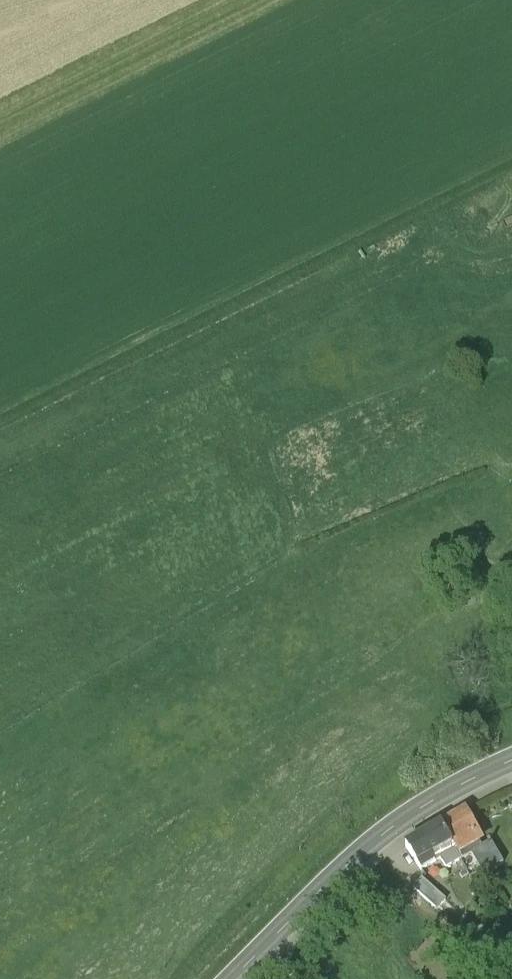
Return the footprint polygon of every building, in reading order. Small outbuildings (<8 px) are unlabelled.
[(469,814),(442,829),(444,834),(462,863),(487,849),(469,814)] [(449,872),(462,863),(444,834),(409,855),(420,874),(442,861),(449,872)] [(446,902),(423,881),(415,890),(439,911),(446,902)]
